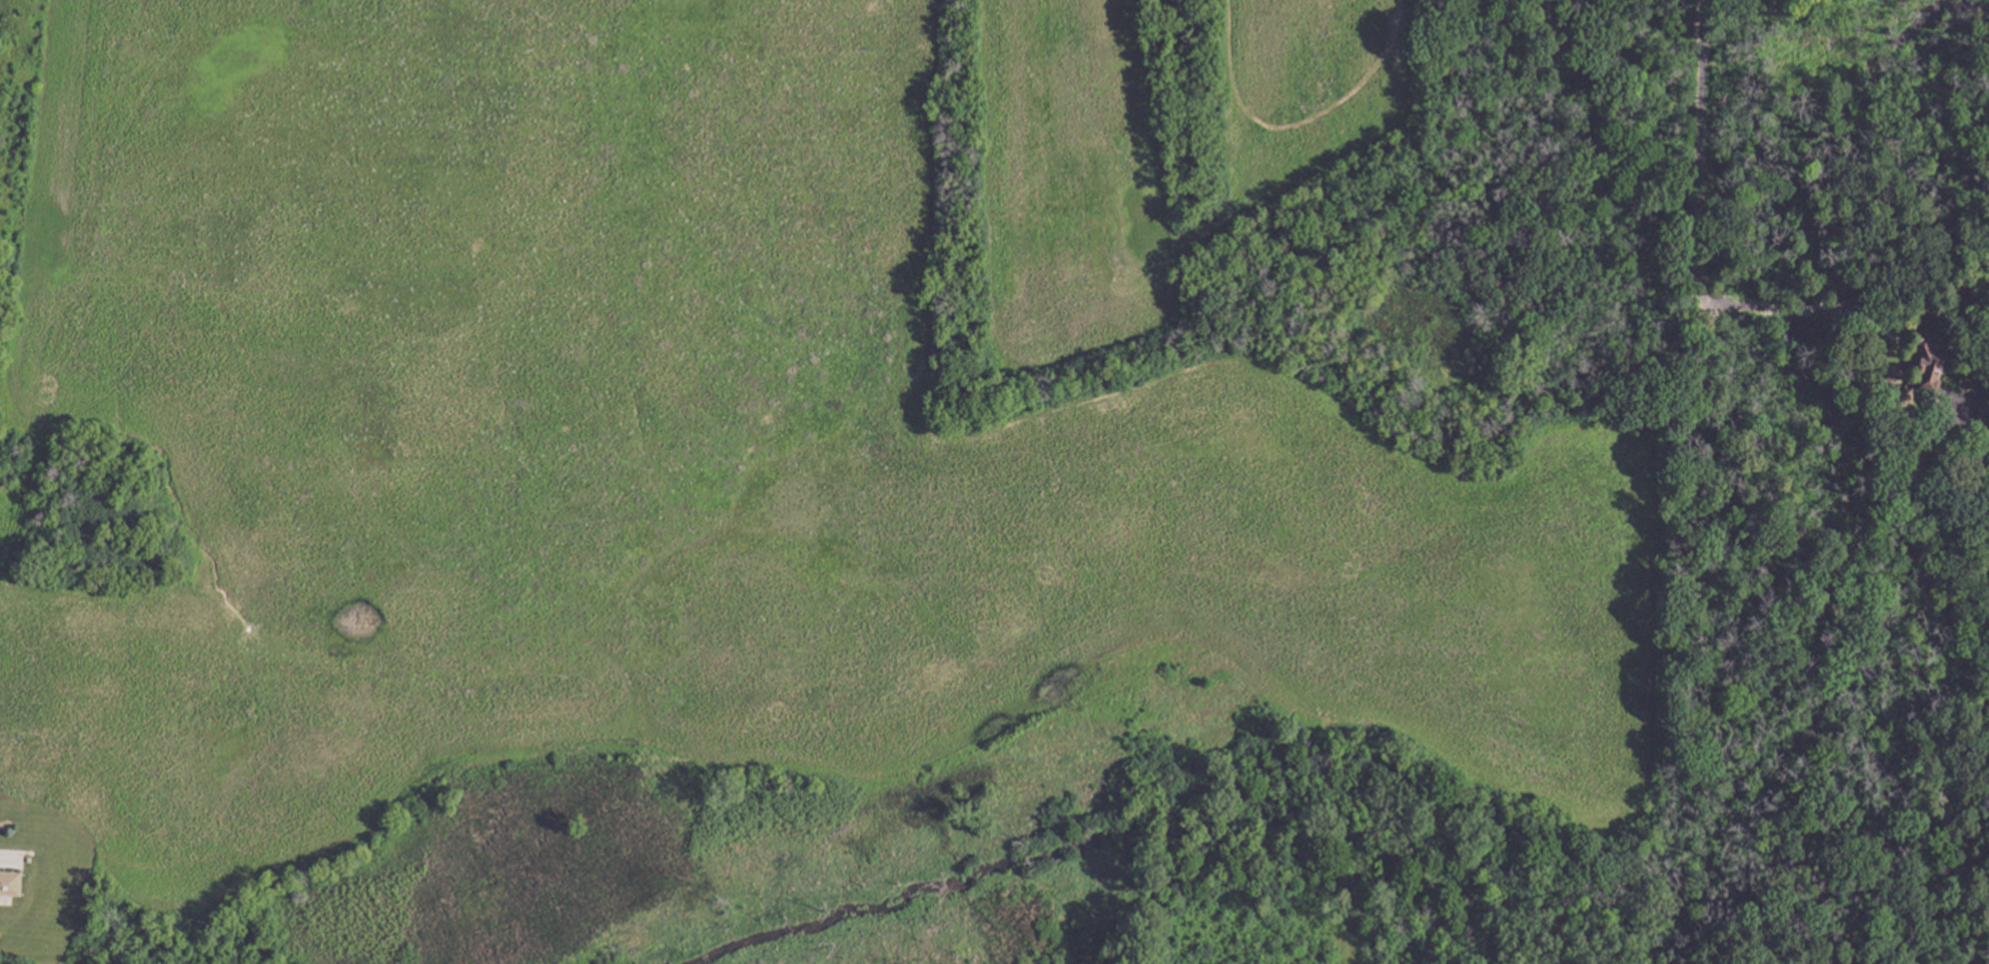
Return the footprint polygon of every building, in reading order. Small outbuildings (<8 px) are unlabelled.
[(1935,352),(1947,355),(1937,390),(1943,392),(1938,408),(1921,403),(1924,389),(1917,388),(1921,376),(1917,374),(1915,371),(1915,367),(1918,362),(1919,359),(1913,340),(1930,335),(1935,352)] [(23,896),(0,894),(0,872),(23,873),(23,896)]
